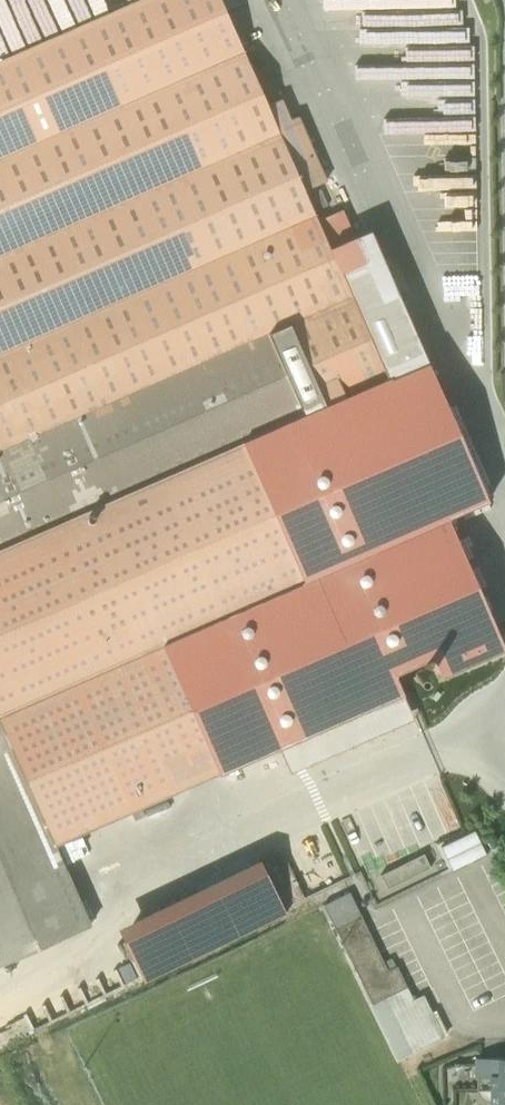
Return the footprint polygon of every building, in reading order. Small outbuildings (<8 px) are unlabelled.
[(92,927),(57,847),(403,696),(396,682),(435,665),(440,676),(504,648),(448,518),(490,500),(399,292),(383,299),(355,234),(330,245),(305,190),(326,181),(298,116),(290,119),(281,100),(268,105),(222,0),(141,0),(0,61),(0,968),(92,927)] [(440,130),(439,88),(382,89),(383,131),(440,130)] [(473,88),(440,89),(440,129),(473,129),(473,88)] [(462,168),(440,169),(441,183),(462,182),(462,168)] [(457,211),(441,211),(442,301),(479,301),(477,199),(457,199),(457,211)] [(443,841),(455,865),(488,849),(476,825),(443,841)] [(281,842),(118,909),(144,971),(293,910),(288,899),(302,893),(281,842)] [(408,877),(432,863),(423,849),(400,863),(408,877)] [(349,891),(323,904),(397,1058),(397,1059),(447,1034),(435,1010),(431,1011),(423,994),(415,998),(412,994),(411,994),(392,957),(391,957),(383,961),(349,891)] [(473,1059),(473,1076),(477,1077),(478,1093),(479,1097),(484,1101),(488,1103),(488,1104),(504,1104),(504,1058),(473,1059)]
